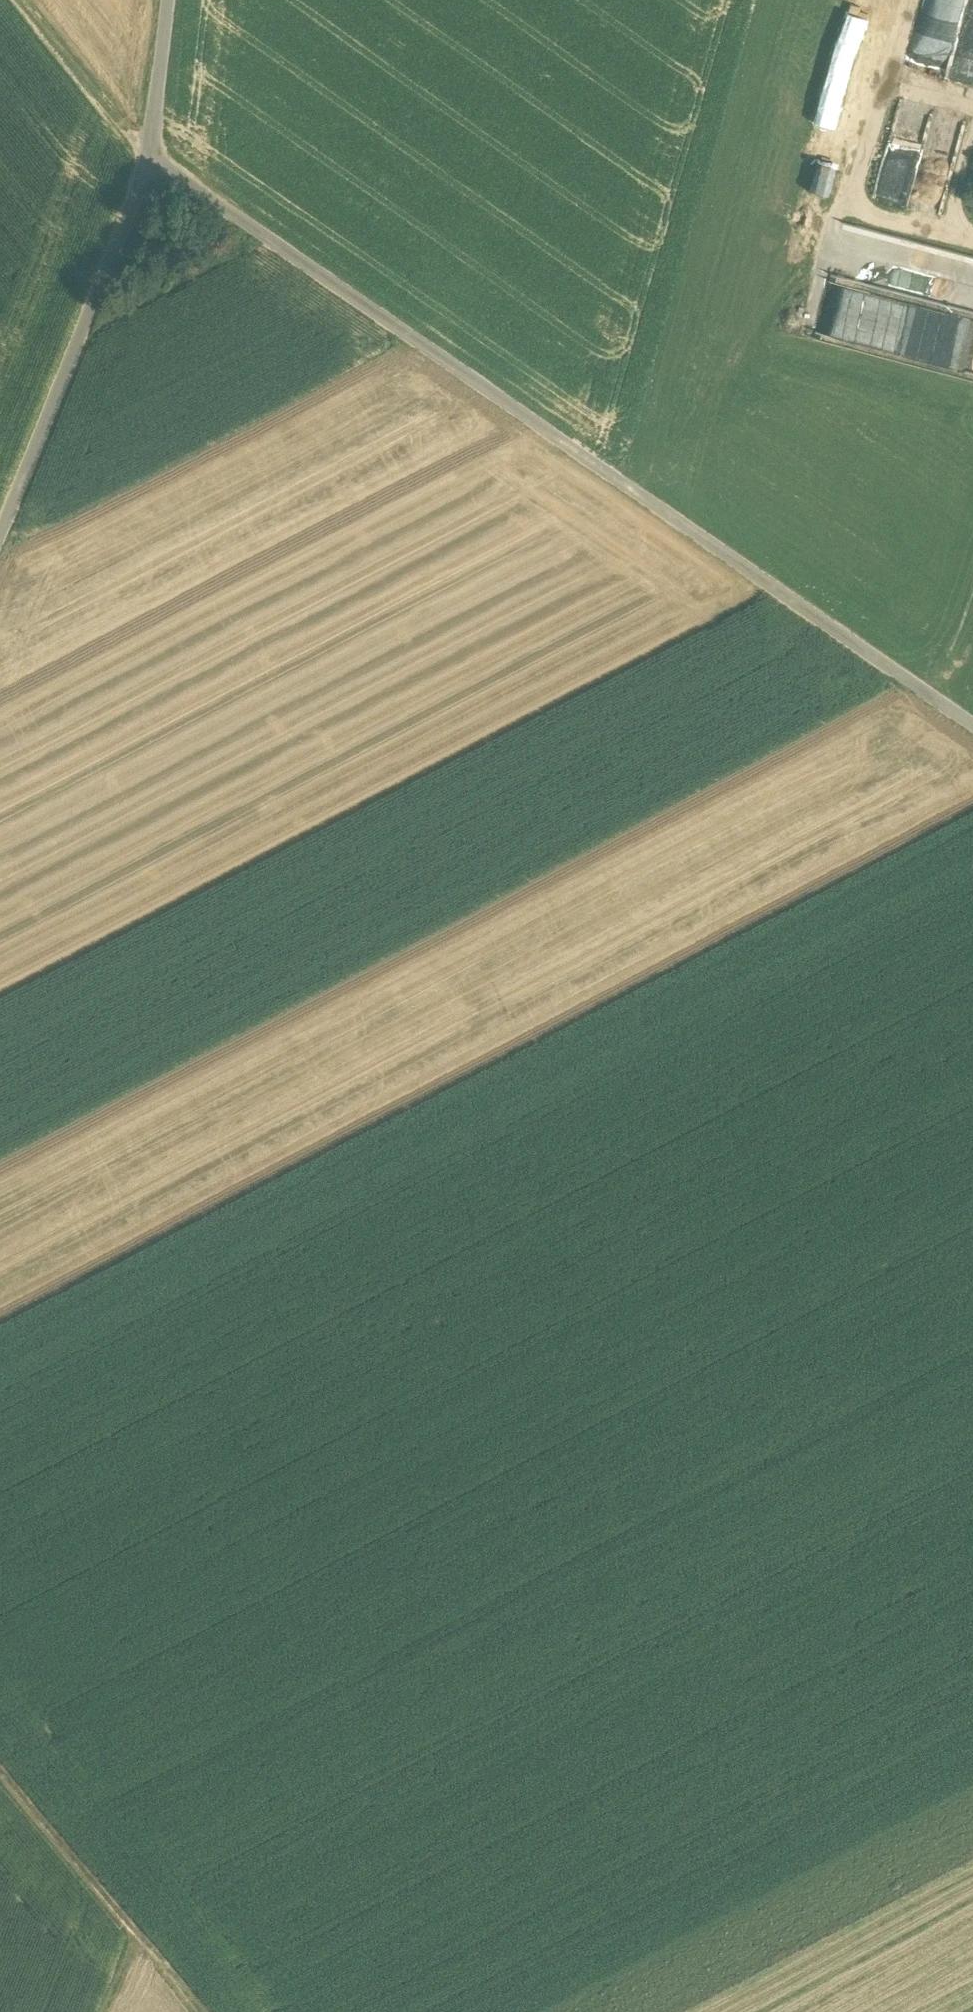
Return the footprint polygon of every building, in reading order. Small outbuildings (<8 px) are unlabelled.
[(802,207),(822,212),(865,53),(845,48),(802,207)] [(903,116),(926,125),(932,108),(909,100),(903,116)] [(877,198),(906,206),(922,153),(892,145),(877,198)] [(828,279),(816,336),(951,363),(962,306),(828,279)]
